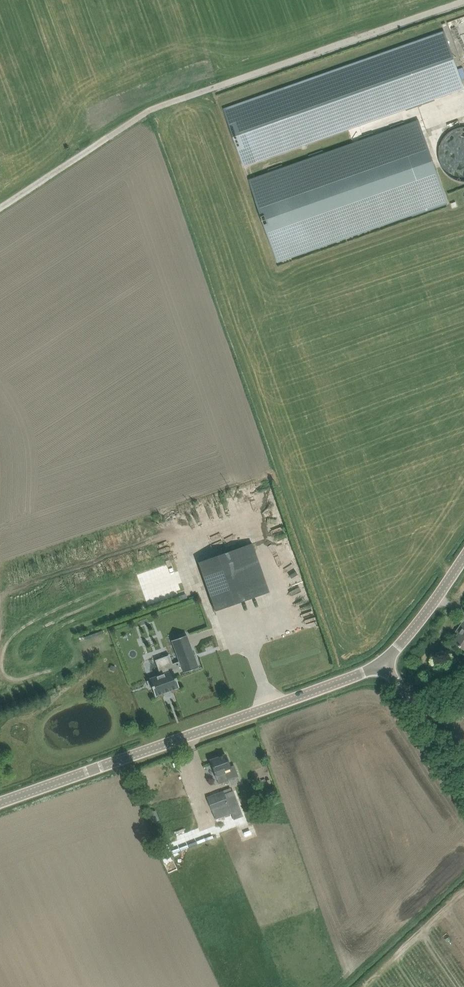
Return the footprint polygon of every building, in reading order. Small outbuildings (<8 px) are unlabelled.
[(304,145),(463,89),(463,87),(444,31),(284,88),(224,109),(244,166),(246,166),(304,145)] [(419,119),(250,180),(279,262),(448,202),(434,160),(419,119)] [(461,122),(452,125),(444,132),(439,140),(436,149),(437,158),(441,167),(447,174),(456,179),(463,180),(463,122),(461,122)] [(269,592),(252,543),(198,562),(216,611),(269,592)] [(454,642),(463,648),(463,622),(461,627),(463,628),(454,642)] [(160,675),(149,679),(150,681),(148,681),(150,688),(152,687),(155,696),(163,693),(179,687),(174,673),(182,670),(183,673),(198,667),(187,635),(172,641),(180,662),(173,664),(158,669),(160,675)] [(210,760),(214,769),(217,778),(219,784),(227,781),(238,777),(239,777),(235,765),(230,767),(229,764),(226,754),(210,760)] [(256,783),(267,783),(267,767),(256,768),(256,783)] [(207,797),(211,810),(212,810),(216,819),(231,813),(228,805),(223,791),(207,797)] [(159,820),(156,810),(148,813),(152,823),(159,820)]
